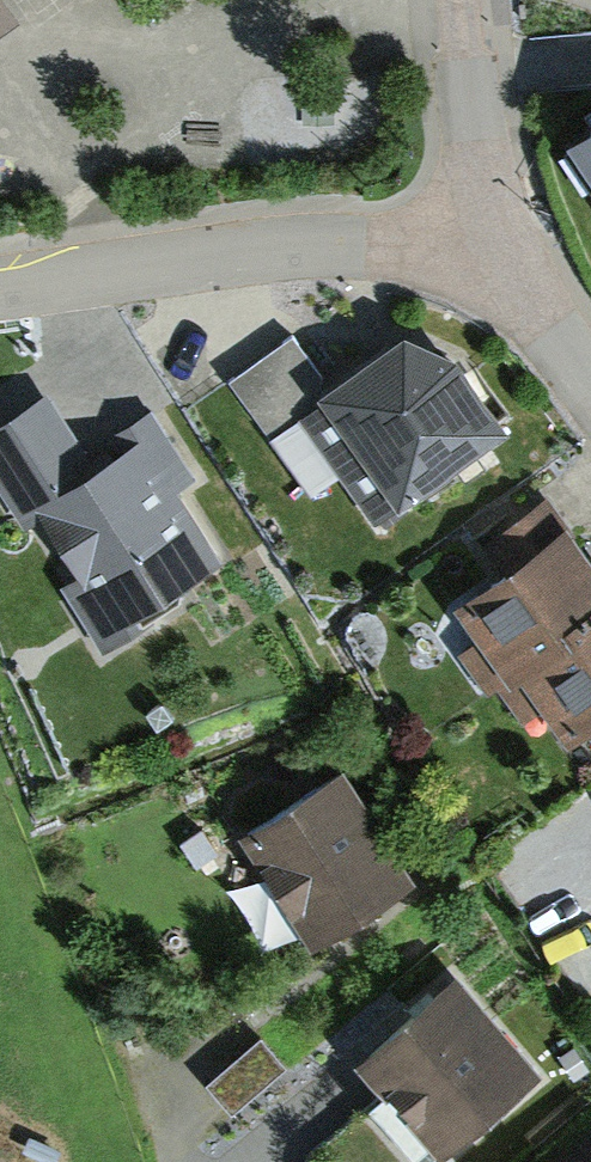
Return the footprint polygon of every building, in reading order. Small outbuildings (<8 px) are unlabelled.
[(29,23),(13,0),(0,0),(0,44),(29,23)] [(566,128),(590,164),(590,111),(566,128)] [(302,417),(375,516),(511,419),(457,345),(405,322),(328,379),(292,330),(228,376),(273,438),(302,417)] [(105,647),(145,622),(136,608),(226,554),(188,491),(204,481),(153,399),(81,442),(48,388),(0,417),(0,485),(23,523),(28,520),(105,647)] [(548,490),(485,534),(503,560),(454,595),(480,632),(458,648),(488,690),(497,684),(522,719),(544,704),(566,735),(590,718),(590,551),(548,490)] [(308,938),(412,872),(389,836),(340,759),(236,825),(308,938)] [(356,1047),(437,1144),(538,1060),(457,963),(418,996),(356,1047)] [(287,1060),(262,1031),(209,1076),(234,1105),(287,1060)] [(579,1161),(590,1161),(590,1152),(579,1161)]
